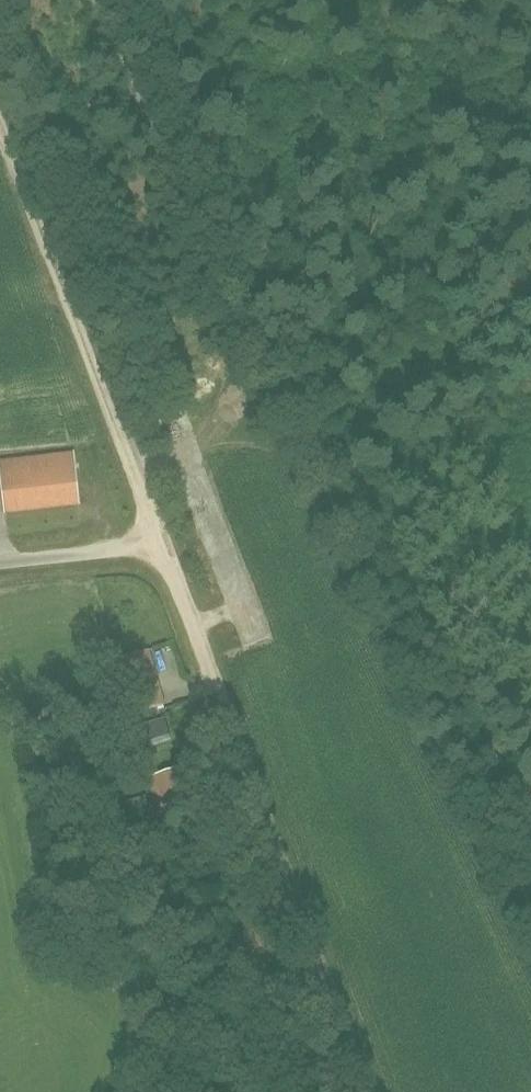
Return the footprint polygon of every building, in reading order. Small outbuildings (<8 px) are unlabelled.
[(78,504),(72,455),(0,464),(0,472),(5,513),(78,504)] [(164,704),(148,650),(119,659),(135,713),(164,704)] [(142,753),(156,811),(186,804),(173,746),(142,753)]
